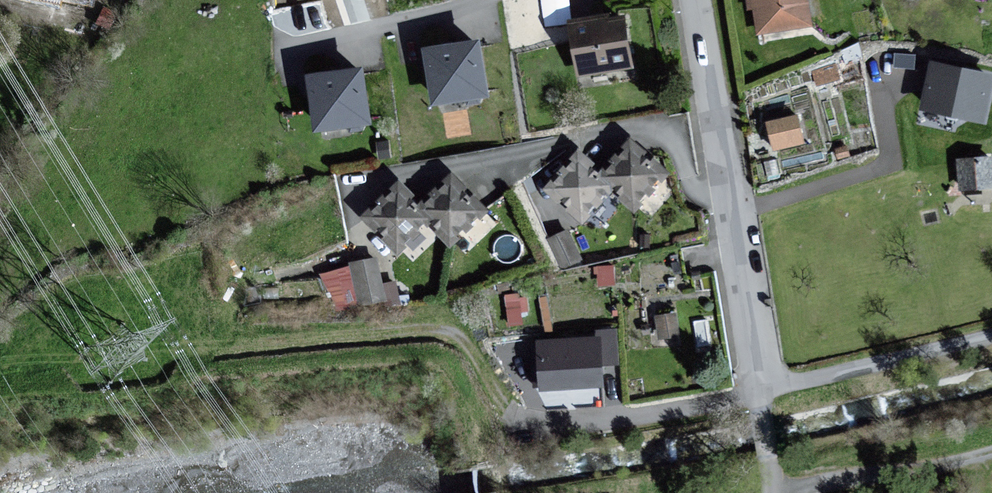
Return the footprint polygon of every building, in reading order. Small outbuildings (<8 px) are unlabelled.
[(761,33),(809,24),(805,0),(755,0),(761,33)] [(629,16),(571,25),(580,80),(638,71),(629,16)] [(480,40),(424,48),(433,104),(489,94),(480,40)] [(931,58),(921,108),(984,122),(991,86),(991,73),(931,58)] [(362,66),(307,75),(316,131),(371,123),(362,66)] [(798,116),(766,122),(771,151),(803,145),(798,116)] [(631,142),(603,172),(599,177),(613,189),(636,209),(667,175),(631,142)] [(599,177),(603,172),(580,151),(547,189),(583,222),(613,189),(599,177)] [(957,159),(960,188),(991,186),(991,156),(957,159)] [(453,176),(423,205),(419,209),(430,220),(453,242),(486,209),(453,176)] [(419,209),(423,205),(400,183),(366,217),(399,250),(430,220),(419,209)] [(573,225),(551,230),(558,262),(580,257),(573,225)] [(320,268),(333,310),(400,289),(395,274),(385,277),(377,250),(320,268)] [(522,319),(521,290),(507,291),(508,319),(522,319)] [(679,328),(675,309),(656,313),(660,331),(679,328)] [(597,337),(541,342),(545,391),(606,386),(604,365),(618,364),(616,330),(597,331),(597,337)]
